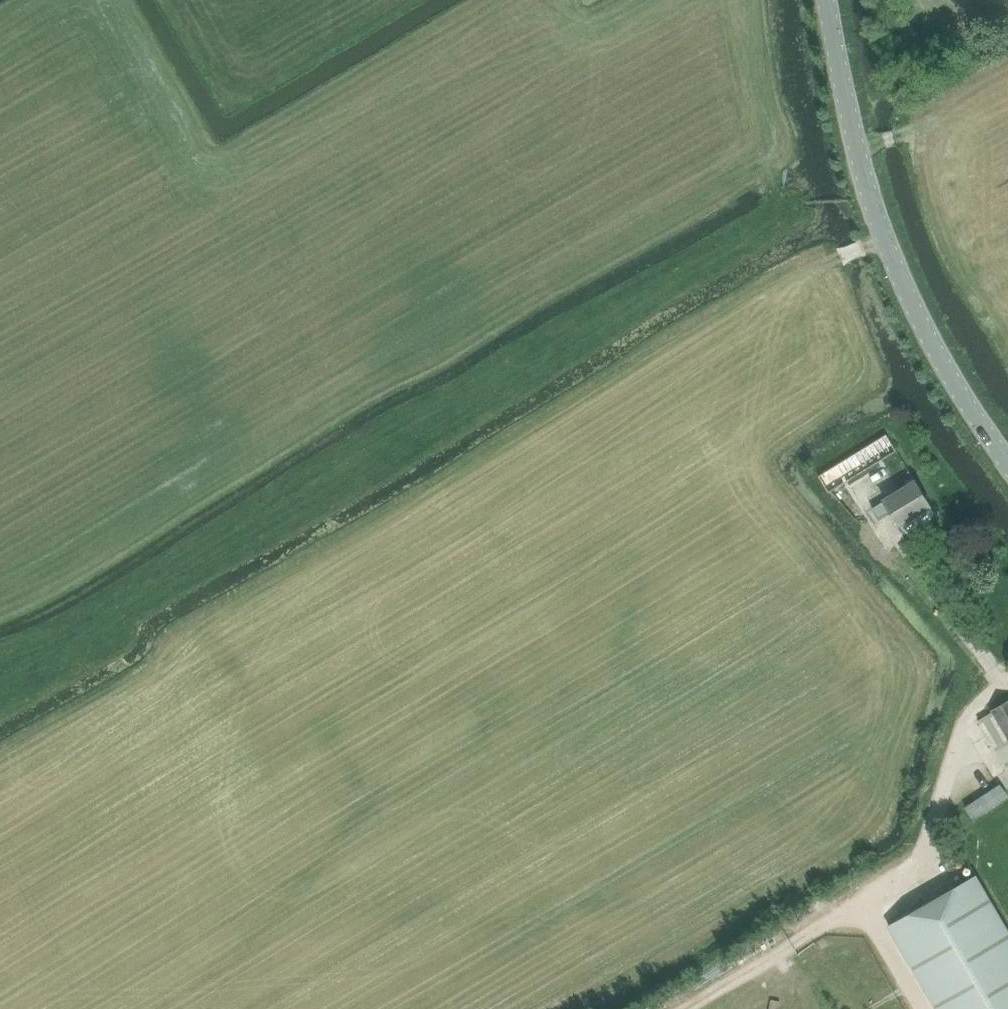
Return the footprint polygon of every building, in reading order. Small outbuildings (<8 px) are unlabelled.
[(819,475),(829,492),(832,491),(898,450),(888,433),(819,475)] [(917,480),(885,500),(873,507),(880,520),(892,513),(899,524),(898,525),(902,532),(907,534),(933,518),(934,513),(930,506),(932,504),(917,480)] [(1007,768),(1007,702),(979,720),(1007,768)] [(890,925),(939,1008),(1007,1008),(1007,929),(976,875),(890,925)]
